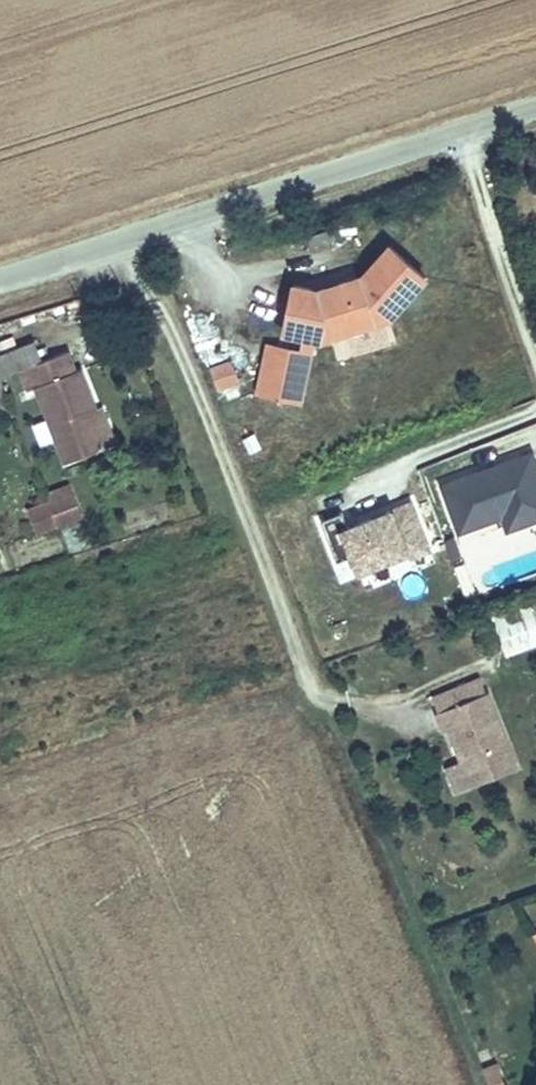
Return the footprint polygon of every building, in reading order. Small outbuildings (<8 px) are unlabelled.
[(285,247),(331,240),(329,227),(283,234),(285,247)] [(252,390),(301,399),(316,319),(400,335),(416,251),(367,242),(359,282),(289,269),(276,339),(263,336),(252,390)] [(226,349),(203,358),(216,390),(239,381),(226,349)] [(86,412),(93,409),(78,368),(69,371),(62,351),(17,369),(26,389),(32,387),(63,464),(99,449),(86,412)] [(100,407),(93,409),(86,412),(99,449),(113,443),(100,407)] [(436,479),(454,534),(497,519),(502,534),(535,523),(535,459),(532,447),(436,479)] [(70,482),(23,500),(35,531),(82,514),(70,482)] [(390,500),(335,519),(353,569),(407,550),(390,500)] [(409,553),(427,547),(413,500),(395,505),(409,553)] [(505,655),(535,644),(535,592),(488,609),(505,655)] [(517,767),(483,673),(428,693),(452,760),(442,764),(451,790),(517,767)] [(481,1070),(487,1084),(498,1084),(491,1067),(481,1070)]
